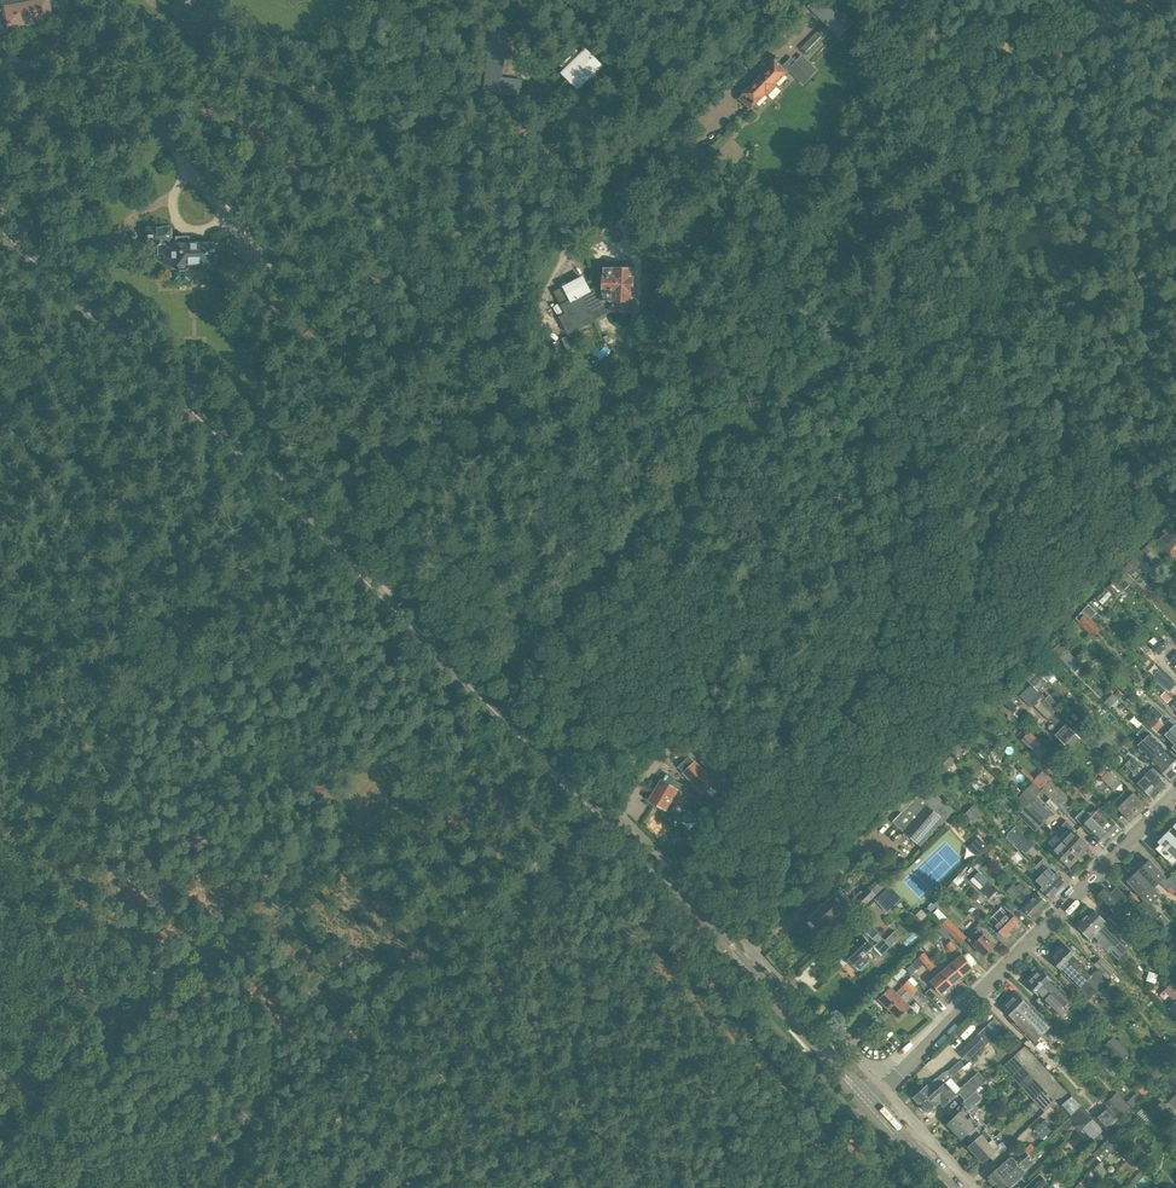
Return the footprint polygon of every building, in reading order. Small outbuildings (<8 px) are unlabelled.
[(52,20),(48,0),(31,0),(2,5),(6,28),(52,20)] [(168,9),(181,20),(187,12),(191,16),(204,0),(176,0),(168,9)] [(809,6),(829,27),(840,37),(853,23),(843,13),(830,0),(815,0),(809,6)] [(518,97),(521,81),(502,78),(508,32),(493,30),(485,92),(518,97)] [(581,56),(577,51),(562,66),(567,70),(564,73),(578,88),(600,66),(586,52),(581,56)] [(767,94),(769,93),(772,92),(774,90),(775,87),(776,86),(775,85),(787,73),(776,62),(779,59),(772,53),(764,62),(766,64),(759,71),(763,75),(740,98),(751,109),(766,93),(767,94)] [(801,55),(788,69),(802,84),(816,70),(801,55)] [(566,102),(576,92),(566,81),(556,91),(566,102)] [(717,144),(709,152),(714,157),(722,149),(717,144)] [(93,217),(104,208),(98,200),(87,209),(93,217)] [(617,213),(611,218),(616,223),(622,218),(617,213)] [(170,240),(170,228),(147,229),(147,246),(167,245),(167,254),(164,254),(165,264),(171,264),(171,265),(177,265),(177,267),(179,271),(186,271),(188,267),(188,265),(197,265),(197,267),(199,271),(206,271),(208,266),(208,264),(214,264),(213,244),(188,244),(188,237),(175,238),(175,240),(170,240)] [(632,279),(632,265),(616,264),(616,270),(604,269),(604,291),(631,292),(633,292),(633,279),(632,279)] [(590,292),(582,278),(568,286),(566,284),(561,287),(563,289),(557,293),(556,293),(555,293),(567,315),(561,319),(570,334),(597,320),(597,319),(596,320),(590,309),(583,296),(590,292)] [(630,312),(631,292),(604,291),(597,290),(596,288),(594,289),(602,303),(603,302),(613,303),(612,311),(630,312)] [(590,309),(602,303),(594,289),(590,292),(583,296),(590,309)] [(1175,551),(1175,527),(1171,522),(1163,530),(1154,539),(1171,555),(1175,551)] [(1151,561),(1156,557),(1146,547),(1142,552),(1151,561)] [(1135,569),(1147,557),(1141,551),(1129,563),(1134,568),(1135,569)] [(1127,574),(1134,568),(1129,563),(1120,573),(1134,588),(1138,585),(1127,574)] [(1114,579),(1106,587),(1116,596),(1124,588),(1114,579)] [(1092,602),(1084,610),(1100,626),(1105,621),(1100,616),(1103,613),(1092,602)] [(1085,614),(1078,622),(1087,631),(1090,628),(1095,623),(1085,614)] [(1054,639),(1049,644),(1052,647),(1057,643),(1054,639)] [(1166,648),(1158,641),(1146,654),(1155,663),(1161,657),(1159,655),(1166,648)] [(1059,643),(1052,651),(1066,665),(1074,658),(1059,643)] [(1055,671),(1062,663),(1050,651),(1043,659),(1055,671)] [(1029,666),(1046,682),(1053,675),(1036,658),(1030,665),(1029,666)] [(1047,683),(1046,682),(1029,666),(1020,674),(1029,682),(1039,691),(1047,683)] [(1169,688),(1175,682),(1161,669),(1155,675),(1169,688)] [(1054,713),(1056,711),(1039,694),(1031,702),(1048,719),(1054,713)] [(1113,694),(1108,698),(1114,704),(1118,700),(1113,694)] [(1006,696),(1001,701),(1012,712),(1017,707),(1006,696)] [(1141,720),(1144,716),(1126,699),(1123,703),(1141,720)] [(1154,715),(1158,720),(1163,715),(1155,707),(1153,705),(1152,705),(1147,700),(1142,705),(1154,715)] [(1066,725),(1054,713),(1048,719),(1060,731),(1055,736),(1070,749),(1080,738),(1066,725)] [(981,715),(973,723),(982,731),(989,723),(981,715)] [(1164,726),(1158,720),(1154,715),(1147,723),(1157,732),(1159,730),(1165,735),(1175,745),(1173,748),(1175,751),(1175,737),(1169,731),(1164,726)] [(1137,734),(1122,720),(1116,725),(1135,743),(1136,742),(1146,751),(1146,750),(1159,762),(1155,766),(1171,781),(1175,775),(1175,772),(1137,734)] [(1170,720),(1164,726),(1169,731),(1175,737),(1175,726),(1175,725),(1170,720)] [(1126,742),(1108,725),(1101,732),(1100,731),(1099,732),(1110,743),(1118,751),(1126,742)] [(1144,727),(1137,734),(1175,772),(1175,758),(1144,727)] [(1029,732),(1022,739),(1040,757),(1047,750),(1029,732)] [(1103,750),(1110,743),(1099,732),(1092,739),(1103,750)] [(959,755),(967,747),(959,739),(951,747),(959,755)] [(942,766),(951,757),(945,751),(936,760),(942,766)] [(1149,773),(1133,757),(1129,761),(1160,792),(1167,784),(1152,769),(1149,773)] [(701,793),(714,780),(695,761),(682,773),(701,793)] [(1160,792),(1129,761),(1125,765),(1140,780),(1141,780),(1138,784),(1153,799),(1160,792)] [(925,772),(931,778),(937,772),(932,766),(925,772)] [(996,769),(993,773),(998,778),(1002,774),(996,769)] [(1098,775),(1101,778),(1106,772),(1103,769),(1098,775)] [(1110,771),(1108,770),(1106,772),(1101,778),(1108,785),(1108,784),(1115,790),(1123,782),(1111,771),(1110,771)] [(1049,782),(1040,774),(1033,782),(1042,790),(1059,807),(1068,798),(1050,781),(1049,782)] [(956,777),(952,781),(957,787),(961,783),(956,777)] [(920,778),(913,784),(918,789),(924,782),(920,778)] [(676,802),(681,793),(661,781),(651,800),(666,809),(671,799),(676,802)] [(1139,814),(1147,806),(1129,787),(1121,795),(1139,814)] [(1022,794),(1017,789),(1013,793),(1018,798),(1022,794)] [(927,799),(921,794),(893,822),(922,847),(954,810),(932,792),(927,799)] [(1131,821),(1139,814),(1121,795),(1113,803),(1131,821)] [(1027,806),(1044,823),(1052,814),(1035,797),(1034,799),(1027,806)] [(975,823),(984,815),(974,805),(965,813),(975,823)] [(1035,832),(1044,823),(1027,806),(1018,815),(1035,832)] [(1113,839),(1122,831),(1110,819),(1109,819),(1099,809),(1091,817),(1095,821),(1113,839)] [(1105,847),(1113,839),(1095,821),(1091,817),(1084,810),(1076,818),(1083,825),(1087,829),(1093,835),(1105,847)] [(1016,825),(1006,836),(1025,855),(1035,844),(1016,825)] [(1167,835),(1175,844),(1175,828),(1175,827),(1167,835)] [(1079,857),(1089,847),(1072,830),(1062,840),(1079,857)] [(1069,867),(1079,857),(1062,840),(1057,835),(1049,843),(1054,848),(1052,850),(1069,867)] [(1167,835),(1164,838),(1166,840),(1157,848),(1156,849),(1173,865),(1175,862),(1175,844),(1167,835)] [(977,856),(987,845),(978,837),(968,848),(977,856)] [(990,843),(981,852),(988,859),(997,850),(990,843)] [(978,869),(986,861),(980,855),(971,863),(978,869)] [(1035,867),(1042,874),(1043,874),(1061,893),(1069,884),(1043,859),(1035,867)] [(1139,870),(1155,887),(1161,882),(1167,890),(1172,886),(1175,890),(1175,878),(1174,875),(1168,880),(1150,860),(1139,870)] [(1139,870),(1128,880),(1146,900),(1140,905),(1155,921),(1161,915),(1152,905),(1156,901),(1162,895),(1157,889),(1155,887),(1139,870)] [(1053,901),(1061,893),(1043,874),(1042,874),(1036,881),(1043,887),(1041,889),(1053,901)] [(980,890),(989,899),(996,891),(987,882),(980,890)] [(869,889),(852,905),(858,912),(882,890),(875,883),(869,889)] [(1017,887),(1013,884),(1007,891),(1014,898),(1018,897),(1024,903),(1026,904),(1022,908),(1034,920),(1042,912),(1022,893),(1017,887)] [(887,912),(902,898),(890,885),(875,900),(887,912)] [(1019,885),(1017,887),(1022,893),(1042,912),(1050,904),(1037,892),(1034,895),(1026,888),(1025,890),(1019,885)] [(1111,893),(1106,888),(1097,897),(1110,909),(1118,901),(1123,905),(1124,904),(1112,892),(1111,893)] [(1124,904),(1128,899),(1117,888),(1112,892),(1124,904)] [(849,902),(839,892),(810,919),(811,919),(807,923),(813,930),(817,926),(822,931),(850,904),(850,903),(850,902),(849,902)] [(791,907),(797,901),(790,894),(784,900),(791,907)] [(983,915),(976,908),(972,912),(979,919),(983,915)] [(922,909),(916,915),(920,919),(924,919),(927,915),(922,909)] [(948,919),(947,919),(937,909),(932,915),(960,944),(967,938),(948,919)] [(1122,939),(1106,923),(1093,909),(1085,917),(1114,947),(1122,939)] [(1122,925),(1127,919),(1118,910),(1113,916),(1122,925)] [(1004,937),(1019,921),(1010,912),(1000,921),(995,916),(989,922),(1004,937)] [(1155,925),(1146,916),(1141,921),(1150,930),(1155,925)] [(1114,947),(1085,917),(1077,925),(1091,939),(1094,936),(1104,946),(1104,947),(1109,952),(1110,951),(1114,947)] [(968,940),(984,957),(995,946),(979,929),(968,940)] [(864,930),(863,930),(862,931),(861,932),(861,933),(861,934),(861,935),(862,935),(843,953),(844,954),(842,956),(842,958),(845,962),(848,962),(850,960),(854,965),(855,964),(860,970),(868,962),(863,957),(874,946),(882,955),(901,937),(896,931),(886,941),(879,933),(873,939),(866,931),(865,930),(864,930)] [(1125,935),(1122,939),(1130,948),(1134,944),(1125,935)] [(951,952),(957,948),(952,941),(946,945),(951,952)] [(1064,943),(1056,951),(1087,981),(1096,991),(1107,982),(1097,971),(1091,977),(1084,970),(1086,967),(1078,959),(1079,958),(1064,943)] [(1118,960),(1123,956),(1114,947),(1110,951),(1118,960)] [(1056,951),(1049,958),(1064,973),(1065,972),(1076,983),(1077,983),(1081,987),(1074,993),(1085,1003),(1097,992),(1096,991),(1087,981),(1056,951)] [(924,952),(919,957),(923,963),(925,964),(930,959),(924,952)] [(963,977),(973,968),(962,955),(952,964),(963,977)] [(923,963),(919,957),(912,963),(917,968),(923,963)] [(1107,979),(1115,972),(1101,958),(1094,965),(1107,979)] [(930,971),(936,966),(930,959),(925,964),(930,971)] [(953,985),(963,977),(952,964),(942,972),(953,985)] [(1065,1007),(1072,1000),(1055,983),(1040,968),(1033,976),(1048,990),(1064,1006),(1065,1007)] [(942,994),(953,985),(942,972),(931,981),(942,994)] [(1060,1017),(1068,1010),(1065,1007),(1064,1006),(1048,990),(1033,976),(1025,983),(1060,1017)] [(902,987),(896,992),(901,997),(907,991),(913,985),(909,980),(902,987)] [(905,1002),(908,1004),(914,998),(923,1008),(930,1001),(913,985),(907,991),(901,997),(906,1001),(905,1002)] [(879,999),(889,1009),(901,997),(896,992),(891,987),(879,999)] [(1042,1036),(1043,1035),(1051,1027),(1017,992),(1009,1000),(1039,1030),(1038,1032),(1042,1036)] [(911,1007),(908,1004),(905,1002),(906,1001),(901,997),(889,1009),(899,1019),(911,1007)] [(1034,1044),(1042,1036),(1038,1032),(1039,1030),(1009,1000),(1001,1007),(1015,1021),(1014,1023),(1034,1044)] [(994,1036),(999,1031),(991,1023),(986,1028),(994,1036)] [(901,1035),(905,1039),(910,1035),(905,1030),(901,1035)] [(977,1036),(960,1052),(968,1061),(985,1044),(977,1036)] [(1120,1062),(1129,1054),(1113,1037),(1105,1045),(1120,1062)] [(1165,1048),(1157,1055),(1164,1062),(1171,1055),(1165,1048)] [(1003,1067),(1013,1077),(1024,1067),(1014,1056),(1003,1067)] [(1151,1065),(1145,1071),(1156,1081),(1162,1075),(1151,1065)] [(1024,1067),(1013,1077),(1023,1089),(1034,1078),(1024,1067)] [(928,1085),(914,1098),(920,1105),(946,1083),(954,1075),(949,1070),(943,1074),(937,1079),(937,1078),(928,1086),(928,1085)] [(975,1091),(987,1081),(981,1073),(959,1093),(965,1100),(975,1091)] [(1034,1078),(1023,1089),(1034,1100),(1045,1090),(1034,1078)] [(957,1095),(946,1083),(920,1105),(928,1113),(940,1102),(944,1107),(957,1095)] [(1045,1090),(1034,1100),(1045,1112),(1056,1101),(1045,1090)] [(954,1132),(975,1112),(970,1108),(981,1098),(975,1091),(965,1100),(966,1100),(951,1114),(952,1113),(955,1116),(947,1124),(954,1132)] [(1132,1107),(1144,1096),(1139,1091),(1127,1102),(1132,1107)] [(1071,1115),(1081,1105),(1072,1096),(1062,1105),(1071,1115)] [(1115,1096),(1106,1105),(1106,1106),(1117,1118),(1126,1110),(1127,1109),(1115,1096)] [(1162,1112),(1167,1105),(1161,1101),(1156,1107),(1162,1112)] [(1092,1118),(1081,1105),(1071,1115),(1068,1118),(1069,1118),(1057,1129),(1062,1135),(1073,1125),(1070,1122),(1073,1120),(1080,1129),(1092,1118)] [(1106,1106),(1094,1118),(1105,1129),(1117,1118),(1106,1106)] [(973,1136),(986,1124),(975,1112),(954,1132),(962,1140),(970,1133),(973,1136)] [(1093,1119),(1087,1125),(1098,1136),(1104,1131),(1093,1119)] [(1034,1130),(1042,1138),(1053,1128),(1045,1120),(1034,1130)] [(1124,1126),(1119,1120),(1108,1131),(1113,1137),(1124,1126)] [(993,1138),(988,1133),(991,1130),(986,1124),(973,1136),(972,1137),(973,1136),(976,1139),(968,1147),(975,1155),(993,1138)] [(1104,1142),(1096,1149),(1104,1158),(1119,1144),(1111,1135),(1106,1130),(1098,1137),(1104,1142)] [(999,1145),(996,1142),(993,1138),(975,1155),(983,1163),(991,1156),(994,1159),(993,1160),(1007,1147),(1002,1142),(999,1145)] [(1029,1155),(1036,1149),(1031,1144),(1024,1150),(1029,1155)] [(1017,1182),(1027,1173),(1025,1170),(1035,1162),(1033,1160),(1036,1157),(1032,1153),(1029,1156),(1019,1164),(995,1186),(997,1187),(1011,1187),(1017,1182)] [(995,1186),(1019,1164),(1012,1156),(1001,1166),(1001,1165),(987,1178),(995,1186)] [(1038,1187),(1053,1172),(1046,1164),(1027,1181),(1034,1187),(1039,1187),(1038,1187)]
